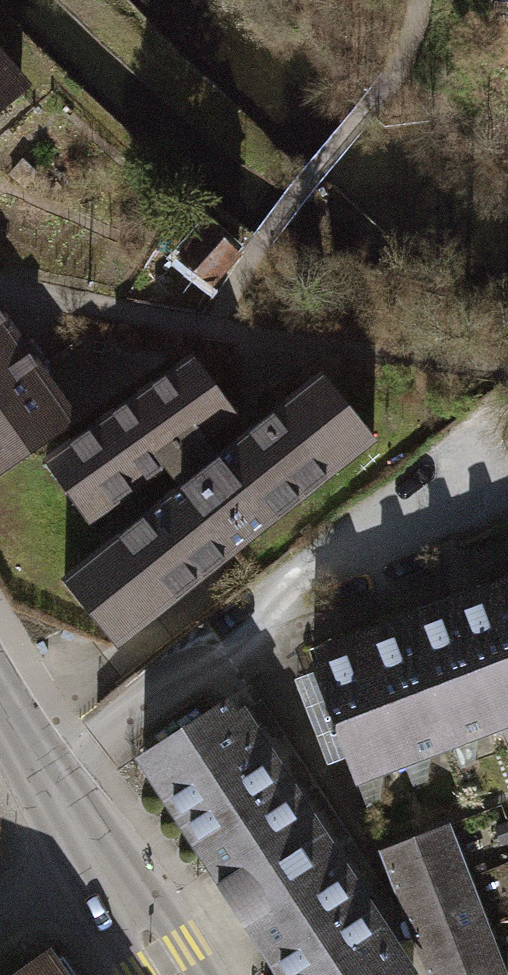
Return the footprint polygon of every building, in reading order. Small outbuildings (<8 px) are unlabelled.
[(26,83),(0,53),(0,105),(26,83)] [(182,258),(212,284),(239,255),(209,228),(182,258)] [(78,428),(0,311),(0,480),(78,428)] [(237,421),(197,363),(50,464),(90,522),(237,421)] [(68,579),(128,654),(389,445),(329,370),(68,579)] [(294,645),(339,768),(507,707),(507,567),(294,645)] [(281,974),(413,974),(236,697),(141,756),(281,974)] [(443,817),(376,844),(430,974),(500,974),(507,972),(443,817)] [(51,947),(10,974),(70,974),(51,947)]
